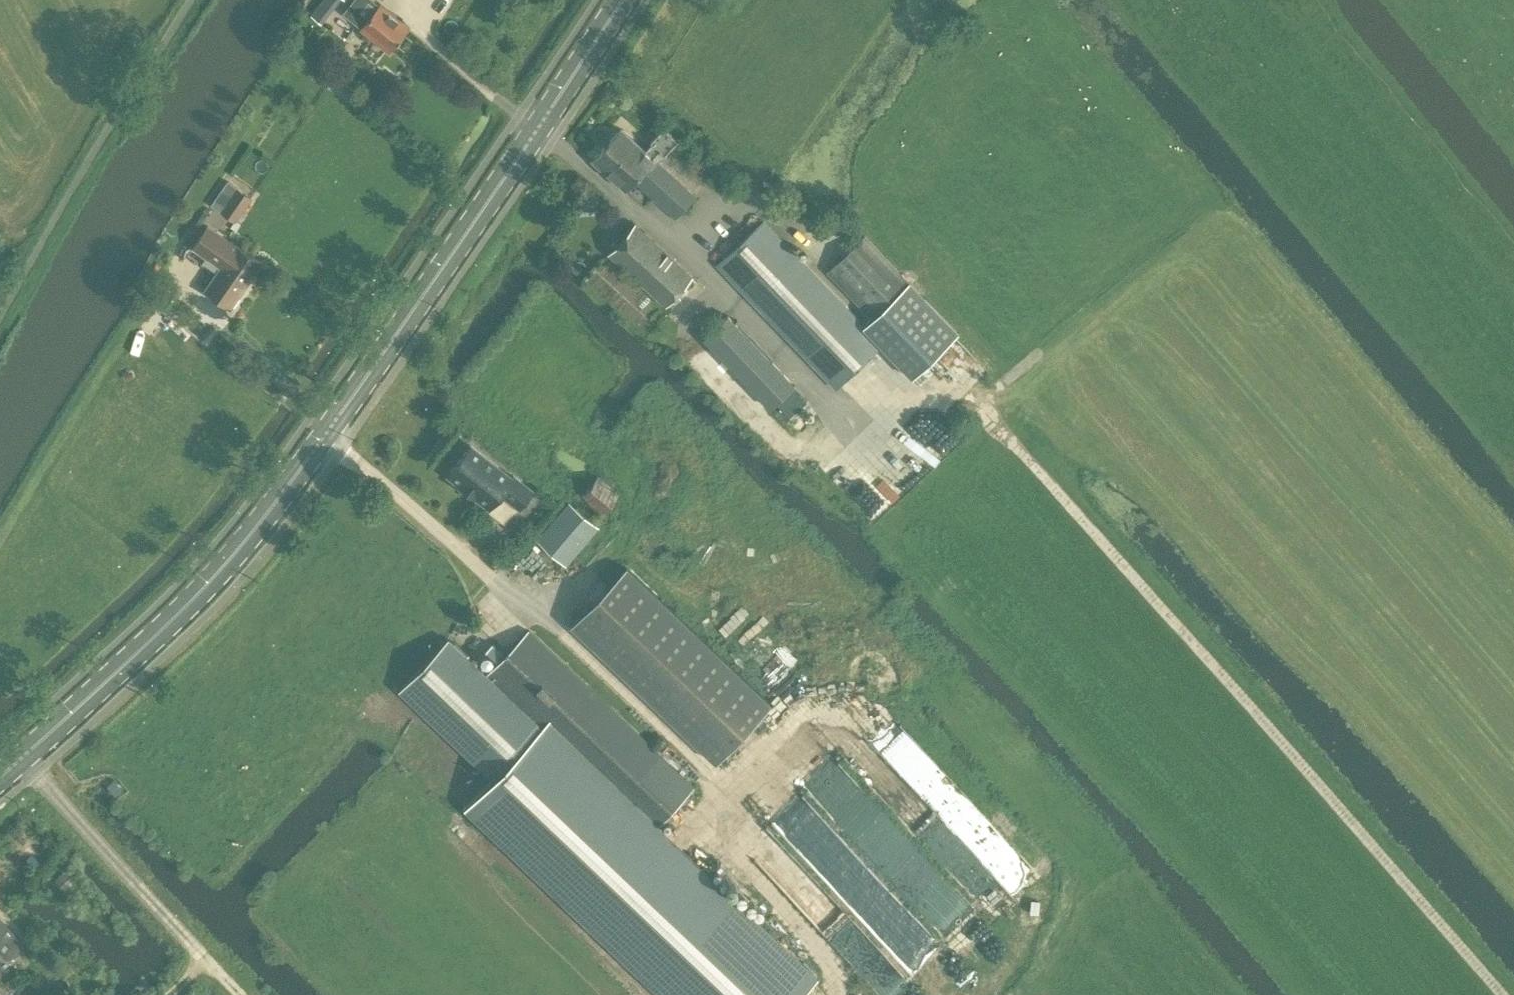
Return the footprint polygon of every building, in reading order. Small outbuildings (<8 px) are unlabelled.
[(380,3),(376,0),(354,0),(344,12),(361,26),(391,50),(409,27),(380,3)] [(321,23),(329,13),(318,5),(317,6),(310,15),(321,23)] [(647,151),(621,128),(593,161),(624,188),(633,177),(639,182),(636,183),(675,218),(695,196),(657,161),(663,154),(664,155),(678,140),(663,129),(650,143),(652,144),(647,151)] [(222,212),(222,211),(236,221),(252,198),(238,188),(239,187),(227,180),(211,205),(222,212)] [(836,389),(881,346),(911,377),(957,333),(909,282),(865,236),(828,270),(872,316),(873,317),(862,327),(763,223),(718,265),(836,389)] [(636,225),(609,254),(666,306),(692,277),(636,225)] [(221,267),(206,289),(231,306),(261,262),(209,226),(194,248),(221,267)] [(807,402),(792,387),(794,385),(728,316),(705,338),(703,339),(785,422),(807,402)] [(469,445),(447,473),(462,485),(459,487),(472,497),(475,495),(491,507),(501,494),(520,508),(533,492),(512,476),(511,477),(469,445)] [(580,495),(602,514),(619,494),(597,476),(580,495)] [(538,542),(565,565),(597,527),(570,505),(538,542)] [(627,567),(572,625),(716,762),(771,703),(627,567)] [(486,677),(539,727),(650,832),(694,785),(530,631),(486,677)] [(509,758),(539,727),(486,677),(453,645),(448,641),(402,689),(493,775),(509,758)] [(771,709),(755,726),(764,734),(780,717),(771,709)] [(467,806),(666,994),(817,994),(538,731),(467,806)] [(21,945),(0,923),(0,967),(21,945)]
